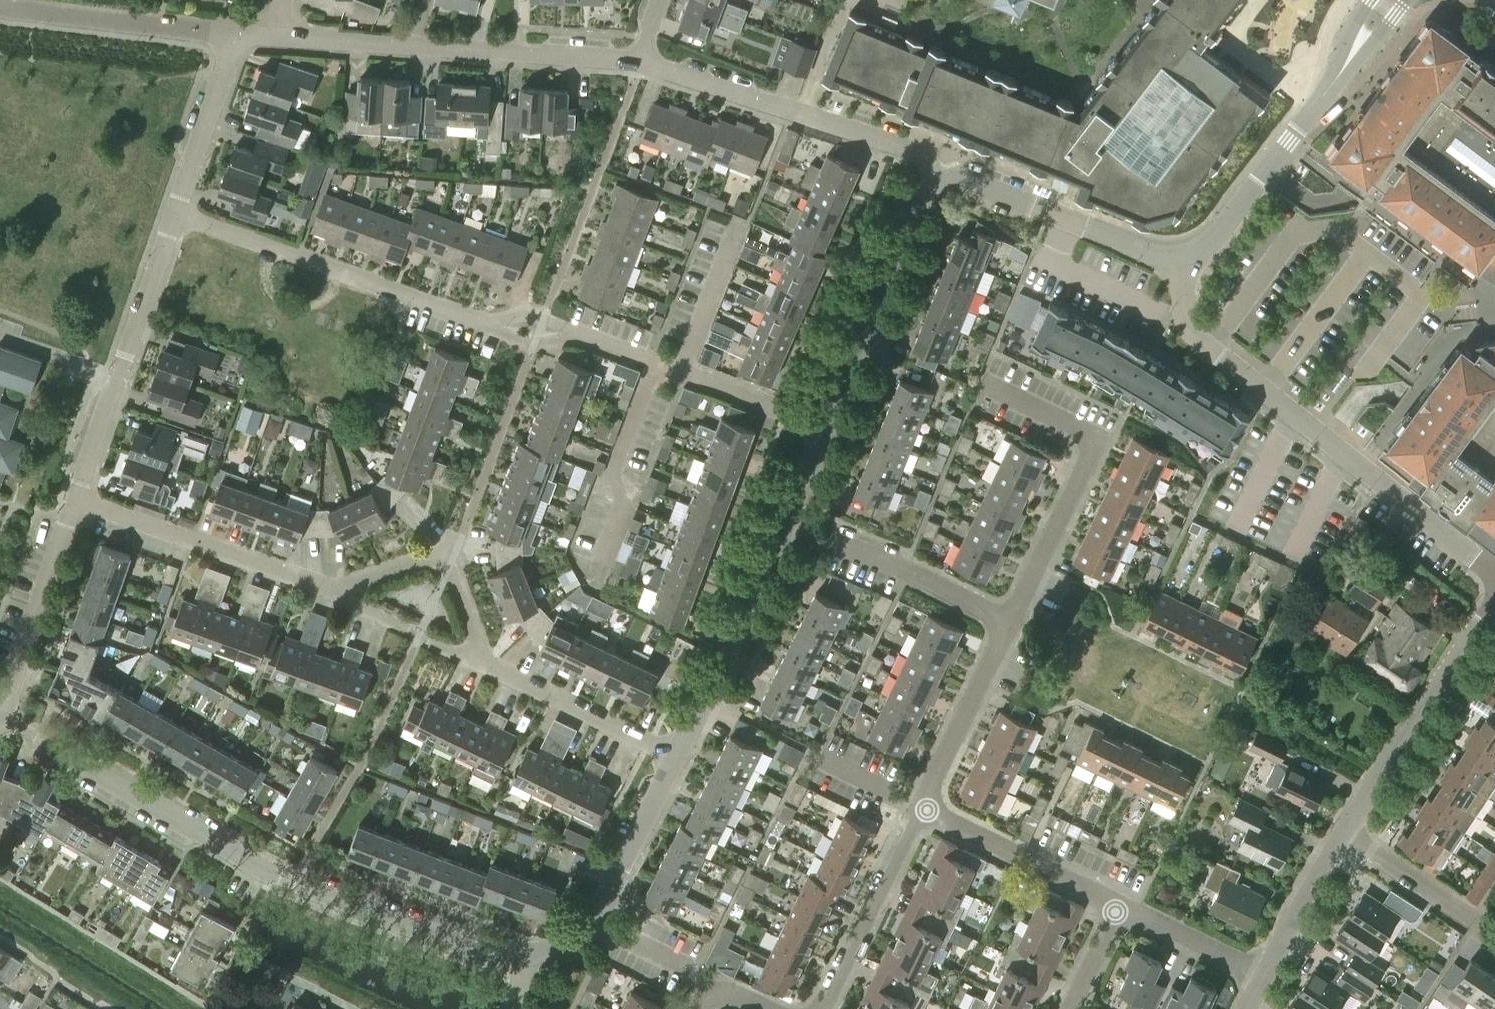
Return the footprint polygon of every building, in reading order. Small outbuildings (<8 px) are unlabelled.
[(380,7),(363,0),(333,0),(331,3),(375,20),(380,7)] [(479,0),(456,0),(455,5),(476,11),(479,0)] [(740,31),(744,21),(689,0),(680,23),(711,35),(716,22),(740,31)] [(748,9),(725,0),(689,0),(744,21),(748,9)] [(819,8),(827,11),(830,3),(823,0),(822,0),(819,8)] [(1162,2),(1158,9),(1154,6),(1085,100),(1086,102),(1079,111),(1072,108),(1073,104),(1058,97),(1054,106),(1047,102),(1049,97),(1023,86),(1021,92),(1013,89),(1017,81),(987,68),(983,76),(976,73),(978,67),(952,56),(950,62),(942,59),(946,51),(930,45),(928,49),(921,46),(922,41),(907,35),(906,37),(865,20),(865,18),(850,11),(822,79),(838,85),(841,77),(849,80),(846,86),(872,97),(874,91),(882,94),(879,102),(894,109),(896,104),(904,107),(902,112),(918,118),(921,110),(929,113),(926,119),(952,130),(954,124),(962,127),(959,135),(975,141),(989,148),(992,140),(1000,143),(997,149),(1023,159),(1026,153),(1033,157),(1030,165),(1046,171),(1047,167),(1058,171),(1054,183),(1066,188),(1071,177),(1082,181),(1075,196),(1091,202),(1095,194),(1102,197),(1100,203),(1125,214),(1128,208),(1136,211),(1132,219),(1148,226),(1149,222),(1173,216),(1176,218),(1186,205),(1179,199),(1184,193),(1189,197),(1206,175),(1201,171),(1206,164),(1213,169),(1233,144),(1226,138),(1231,132),(1236,135),(1253,113),(1248,110),(1253,103),(1260,108),(1270,95),(1204,44),(1209,38),(1212,40),(1222,27),(1215,21),(1220,15),(1226,18),(1240,0),(1159,0),(1162,2)] [(1000,7),(1002,1),(1019,8),(1023,0),(984,0),(1000,7)] [(1437,33),(1436,34),(1424,34),(1423,34),(1383,86),(1383,85),(1378,92),(1378,93),(1331,156),(1493,277),(1494,277),(1494,213),(1487,207),(1477,199),(1431,165),(1443,149),(1469,113),(1492,130),(1494,133),(1494,70),(1447,34),(1444,39),(1437,33)] [(807,74),(816,48),(793,40),(784,65),(807,74)] [(309,99),(317,73),(290,64),(285,77),(261,69),(253,91),(289,103),(293,93),(309,99)] [(382,117),(384,78),(359,76),(358,102),(346,102),(344,129),(381,132),(382,117)] [(382,117),(381,132),(417,134),(419,106),(407,106),(409,79),(384,78),(382,117)] [(460,122),(463,83),(437,82),(436,105),(425,105),(423,135),(445,136),(446,121),(460,122)] [(499,152),(500,140),(502,110),(488,109),(489,85),(463,83),(460,122),(487,123),(485,151),(499,152)] [(541,126),(543,88),(520,87),(519,106),(508,106),(506,134),(518,135),(518,124),(541,126)] [(575,134),(577,111),(565,110),(566,90),(543,88),(541,126),(564,127),(563,134),(575,134)] [(285,116),(289,103),(253,91),(245,116),(269,124),(264,137),(292,146),(301,121),(285,116)] [(583,98),(582,106),(594,106),(594,98),(583,98)] [(668,109),(654,104),(641,138),(663,147),(678,107),(673,105),(668,107),(668,109)] [(684,155),(697,120),(683,115),(685,113),(683,109),(678,107),(663,147),(684,155)] [(1477,150),(1492,130),(1469,113),(1443,149),(1489,183),(1494,175),(1494,164),(1477,150)] [(705,163),(722,121),(720,120),(720,123),(715,121),(711,123),(710,125),(697,120),(684,155),(705,163)] [(734,126),(722,121),(705,163),(706,164),(709,156),(730,164),(745,124),(740,122),(735,124),(734,126)] [(752,172),(765,137),(750,131),(751,129),(750,125),(745,124),(730,164),(752,172)] [(789,154),(797,133),(786,129),(778,150),(789,154)] [(1492,130),(1477,150),(1494,164),(1494,133),(1492,130)] [(279,171),(286,150),(264,142),(260,153),(234,144),(227,167),(260,179),(264,166),(279,171)] [(1477,199),(1489,183),(1443,149),(1431,165),(1477,199)] [(329,163),(341,165),(344,154),(332,151),(329,163)] [(437,169),(438,156),(424,155),(423,169),(437,169)] [(784,170),(787,161),(785,160),(786,158),(778,155),(773,166),(784,170)] [(858,168),(827,155),(821,168),(810,163),(807,170),(849,189),(858,168)] [(651,180),(656,166),(648,163),(646,162),(641,176),(651,180)] [(460,164),(460,173),(469,174),(469,165),(460,164)] [(632,164),(628,174),(637,177),(640,167),(632,164)] [(260,179),(227,167),(219,191),(237,197),(232,213),(262,223),(270,199),(255,194),(260,179)] [(503,167),(503,176),(511,176),(511,167),(503,167)] [(807,170),(803,179),(814,184),(808,197),(839,211),(849,189),(807,170)] [(342,181),(342,172),(333,172),(332,181),(342,181)] [(378,184),(379,175),(370,174),(369,183),(378,184)] [(386,184),(387,176),(379,175),(378,184),(386,184)] [(1494,196),(1494,175),(1489,183),(1477,199),(1487,207),(1494,196)] [(424,187),(425,178),(416,178),(416,186),(424,187)] [(433,187),(433,179),(425,178),(424,187),(433,187)] [(671,190),(674,181),(667,178),(663,187),(671,190)] [(778,184),(769,180),(765,189),(774,193),(778,184)] [(473,190),(473,181),(465,181),(464,190),(473,190)] [(481,191),(482,182),(473,181),(473,190),(481,191)] [(679,193),(682,184),(674,181),(671,190),(679,193)] [(519,194),(519,185),(511,184),(510,193),(519,194)] [(647,222),(656,200),(616,184),(614,189),(616,194),(618,195),(612,209),(647,222)] [(527,194),(528,186),(519,185),(519,194),(527,194)] [(713,206),(717,197),(710,195),(711,191),(697,186),(693,198),(713,206)] [(410,195),(402,192),(399,201),(406,204),(410,195)] [(313,198),(301,194),(295,211),(307,215),(313,198)] [(333,242),(347,202),(325,194),(312,229),(326,234),(326,235),(328,240),(333,242)] [(722,209),(725,201),(717,197),(713,206),(722,209)] [(791,205),(788,213),(830,232),(839,211),(808,197),(802,210),(791,205)] [(744,213),(748,202),(737,198),(733,209),(744,213)] [(356,245),(369,210),(347,202),(333,242),(338,244),(341,242),(342,240),(356,245)] [(427,251),(440,216),(417,208),(411,225),(412,225),(404,248),(408,250),(413,248),(413,246),(427,251)] [(647,222),(612,209),(607,222),(605,221),(601,223),(599,228),(639,243),(647,222)] [(376,258),(390,217),(369,210),(356,245),(369,249),(369,252),(371,256),(376,258)] [(788,213),(784,221),(795,226),(790,238),(821,252),(830,232),(788,213)] [(446,264),(461,224),(440,216),(427,251),(440,256),(439,258),(441,262),(446,264)] [(400,261),(404,248),(412,225),(411,225),(390,217),(376,258),(380,259),(384,258),(385,255),(400,261)] [(977,221),(974,228),(993,235),(994,231),(977,221)] [(470,267),(483,231),(461,224),(446,264),(451,266),(456,264),(456,262),(470,267)] [(692,238),(695,230),(687,227),(684,236),(692,238)] [(631,264),(639,243),(599,228),(597,232),(599,237),(601,237),(596,251),(631,264)] [(490,280),(504,239),(483,231),(470,267),(483,271),(482,273),(484,278),(490,280)] [(779,249),(747,235),(744,243),(775,257),(776,256),(818,274),(827,254),(821,252),(790,238),(789,239),(795,242),(789,254),(779,249)] [(689,246),(692,238),(684,236),(681,243),(689,246)] [(982,269),(990,249),(957,236),(949,255),(982,269)] [(514,283),(526,247),(504,239),(490,280),(494,281),(498,280),(499,277),(514,283)] [(631,264),(596,251),(591,264),(589,263),(584,265),(583,270),(623,285),(631,264)] [(974,289),(982,269),(949,255),(941,275),(974,289)] [(809,296),(818,274),(776,256),(775,257),(771,266),(782,271),(777,281),(809,296)] [(1019,271),(1022,263),(1011,258),(1008,266),(1019,271)] [(676,281),(679,272),(672,269),(669,278),(676,281)] [(615,308),(623,285),(583,270),(581,275),(583,280),(585,281),(580,294),(615,308)] [(966,308),(974,289),(941,275),(933,295),(966,308)] [(673,289),(676,281),(669,278),(666,286),(673,289)] [(771,295),(761,290),(757,297),(800,317),(809,296),(777,281),(771,295)] [(754,287),(751,295),(757,297),(761,290),(754,287)] [(750,297),(738,291),(734,300),(763,313),(758,323),(790,338),(800,317),(757,297),(751,295),(750,297)] [(1007,301),(1009,295),(997,291),(995,297),(1007,301)] [(1008,320),(1029,329),(1041,301),(1020,292),(1008,320)] [(958,329),(966,308),(933,295),(925,316),(958,329)] [(1002,311),(1007,301),(995,297),(991,305),(991,306),(1002,311)] [(1107,328),(1050,302),(1029,348),(1049,357),(1053,349),(1085,364),(1115,381),(1228,451),(1250,416),(1137,345),(1107,328)] [(661,323),(664,317),(664,315),(656,312),(652,320),(661,323)] [(958,329),(925,316),(912,348),(945,362),(958,329)] [(995,328),(998,321),(991,318),(988,326),(995,328)] [(781,359),(790,338),(758,323),(752,338),(734,330),(731,336),(781,359)] [(730,338),(710,329),(705,340),(743,357),(738,368),(771,382),(781,359),(731,336),(730,338)] [(990,342),(992,335),(981,331),(979,337),(990,342)] [(987,351),(990,342),(979,337),(976,347),(987,351)] [(1006,342),(1000,339),(997,348),(1002,351),(1006,342)] [(489,355),(493,346),(483,342),(480,351),(489,355)] [(1478,345),(1478,348),(1473,356),(1461,347),(1388,445),(1421,470),(1413,480),(1450,509),(1447,513),(1448,513),(1449,511),(1464,522),(1462,524),(1464,525),(1466,522),(1452,511),(1462,498),(1494,524),(1494,343),(1478,345)] [(6,382),(30,390),(41,359),(0,344),(0,399),(6,382)] [(708,344),(703,359),(720,365),(725,349),(708,344)] [(211,375),(218,354),(191,345),(187,356),(163,348),(156,370),(189,381),(193,369),(211,375)] [(475,386),(478,378),(461,372),(467,358),(434,346),(425,368),(475,386)] [(240,362),(249,366),(252,358),(243,355),(240,362)] [(393,356),(385,377),(399,382),(407,361),(393,356)] [(581,393),(590,371),(558,358),(549,381),(581,393)] [(1059,375),(1064,377),(1068,370),(1063,367),(1059,375)] [(472,395),(475,386),(425,368),(417,389),(450,402),(455,389),(472,395)] [(736,375),(745,379),(748,372),(740,368),(736,375)] [(194,423),(201,402),(184,396),(189,381),(156,370),(148,394),(171,402),(167,414),(194,423)] [(923,412),(931,393),(899,380),(891,400),(923,412)] [(573,414),(581,393),(549,381),(541,402),(573,414)] [(630,397),(633,386),(625,383),(621,394),(630,397)] [(687,384),(681,400),(701,407),(707,391),(687,384)] [(1097,386),(1093,393),(1098,396),(1103,389),(1097,386)] [(459,429),(462,421),(445,415),(450,402),(417,389),(409,411),(459,429)] [(379,393),(377,398),(385,401),(387,396),(379,393)] [(1114,403),(1119,406),(1124,399),(1119,396),(1114,403)] [(6,468),(13,471),(24,441),(8,436),(19,407),(0,400),(0,486),(6,468)] [(915,431),(923,412),(891,400),(884,418),(915,431)] [(681,416),(686,404),(677,401),(673,413),(681,416)] [(565,436),(573,414),(541,402),(533,423),(565,436)] [(257,426),(263,411),(244,405),(239,419),(257,426)] [(373,408),(369,419),(383,425),(387,413),(373,408)] [(457,434),(459,429),(409,411),(401,432),(433,444),(438,431),(456,437),(457,434)] [(956,425),(959,418),(948,413),(945,421),(956,425)] [(617,431),(621,419),(612,415),(608,427),(617,431)] [(1157,418),(1151,415),(1148,420),(1154,423),(1157,418)] [(281,420),(270,416),(264,433),(272,436),(277,433),(281,420)] [(311,432),(313,423),(295,417),(293,426),(311,432)] [(753,429),(720,417),(716,428),(700,422),(696,432),(713,438),(712,439),(745,451),(753,429)] [(908,450),(915,431),(884,418),(876,437),(908,450)] [(953,434),(956,425),(945,421),(942,429),(953,434)] [(217,423),(214,432),(222,434),(224,426),(217,423)] [(557,457),(565,436),(533,423),(525,443),(525,444),(551,454),(551,455),(557,457)] [(135,429),(128,450),(165,463),(165,464),(164,465),(177,469),(183,450),(203,457),(205,456),(210,441),(188,434),(190,431),(183,428),(182,432),(165,426),(161,437),(135,429)] [(612,441),(617,431),(608,427),(603,438),(612,441)] [(459,429),(457,434),(466,438),(468,432),(459,429)] [(443,472),(445,464),(428,457),(433,444),(401,432),(393,453),(443,472)] [(1015,432),(1011,441),(1019,445),(1024,436),(1015,432)] [(669,448),(673,436),(665,433),(660,445),(669,448)] [(969,446),(972,439),(960,434),(957,440),(969,446)] [(901,469),(908,450),(876,437),(869,456),(901,469)] [(1159,475),(1169,454),(1133,437),(1123,458),(1159,475)] [(210,452),(218,455),(218,454),(223,441),(214,438),(210,452)] [(737,473),(745,451),(712,439),(704,461),(737,473)] [(965,454),(969,446),(957,440),(953,450),(965,454)] [(543,476),(551,455),(551,454),(525,444),(525,443),(520,441),(511,464),(543,476)] [(1038,481),(1040,477),(1039,471),(1037,470),(1043,457),(1019,445),(1011,441),(1009,441),(999,462),(1038,481)] [(665,459),(669,448),(660,445),(656,456),(665,459)] [(171,506),(175,494),(170,492),(171,487),(169,482),(159,479),(165,464),(165,463),(128,450),(120,476),(145,484),(141,495),(171,506)] [(941,463),(944,456),(933,451),(930,459),(941,463)] [(439,481),(443,472),(393,453),(385,475),(384,474),(377,482),(395,499),(404,489),(406,484),(417,488),(422,474),(439,481)] [(893,487),(901,469),(869,456),(861,475),(893,487)] [(704,461),(695,457),(687,477),(697,480),(697,482),(729,494),(737,473),(704,461)] [(600,473),(604,462),(595,458),(591,470),(600,473)] [(1149,496),(1159,475),(1123,458),(1113,478),(1149,496)] [(1204,463),(1208,468),(1215,462),(1211,458),(1204,463)] [(938,471),(941,463),(930,459),(927,467),(938,471)] [(1032,486),(1037,484),(1038,481),(999,462),(990,482),(1024,499),(1030,485),(1032,486)] [(543,476),(511,464),(503,485),(535,497),(543,476)] [(231,520),(243,488),(247,476),(225,469),(221,481),(220,480),(209,512),(231,520)] [(652,490),(657,478),(649,475),(644,487),(652,490)] [(885,507),(893,487),(861,475),(854,494),(885,507)] [(587,492),(591,480),(582,477),(578,489),(587,492)] [(952,488),(954,481),(943,477),(940,483),(952,488)] [(1139,516),(1149,496),(1113,478),(1103,498),(1139,516)] [(1197,494),(1202,484),(1192,479),(1187,489),(1197,494)] [(253,528),(269,484),(261,481),(256,492),(243,488),(231,520),(253,528)] [(364,532),(385,522),(381,511),(385,509),(395,499),(377,482),(370,489),(370,491),(350,500),(364,532)] [(721,516),(729,494),(697,482),(689,504),(721,516)] [(1019,522),(1021,517),(1019,512),(1018,511),(1024,499),(990,482),(980,502),(1019,522)] [(948,497),(952,488),(940,483),(937,492),(948,497)] [(274,535),(286,503),(272,498),(276,487),(269,484),(253,528),(274,535)] [(495,506),(527,519),(535,497),(503,485),(495,506)] [(648,501),(652,490),(644,487),(640,498),(648,501)] [(583,503),(587,492),(578,489),(574,500),(583,503)] [(927,501),(930,493),(919,489),(916,496),(927,501)] [(1193,502),(1194,500),(1197,494),(1187,489),(1183,498),(1193,502)] [(308,509),(312,498),(291,491),(287,503),(286,503),(274,535),(296,543),(300,533),(306,535),(318,534),(319,508),(308,509)] [(923,509),(927,501),(916,496),(908,493),(904,502),(923,509)] [(1129,536),(1139,516),(1103,498),(1093,519),(1129,536)] [(583,503),(574,500),(571,499),(568,509),(579,513),(583,503)] [(364,532),(350,500),(329,509),(328,508),(319,508),(318,534),(331,533),(338,531),(343,541),(364,532)] [(153,513),(155,507),(136,501),(134,507),(153,513)] [(1012,527),(1017,525),(1019,522),(980,502),(970,523),(1004,540),(1011,527),(1012,527)] [(714,537),(721,516),(689,504),(681,525),(714,537)] [(495,538),(496,552),(522,551),(531,551),(534,544),(530,542),(538,523),(527,519),(495,506),(486,529),(498,533),(495,538)] [(177,521),(192,526),(195,517),(181,512),(177,521)] [(1344,535),(1355,542),(1369,522),(1358,515),(1344,535)] [(636,533),(641,521),(632,518),(627,530),(636,533)] [(935,531),(938,524),(926,519),(924,525),(935,531)] [(1120,557),(1129,536),(1093,519),(1083,539),(1120,557)] [(1193,519),(1188,529),(1198,533),(1203,524),(1193,519)] [(571,535),(575,524),(566,520),(562,532),(571,535)] [(1177,534),(1181,526),(1172,521),(1168,530),(1177,534)] [(999,563),(1001,559),(999,552),(998,552),(1004,540),(970,523),(960,543),(999,563)] [(706,558),(714,537),(681,525),(673,547),(706,558)] [(931,539),(935,531),(924,525),(920,535),(931,539)] [(632,543),(636,533),(627,530),(623,540),(632,543)] [(1173,543),(1177,534),(1168,530),(1163,539),(1173,543)] [(636,533),(632,543),(642,547),(647,537),(636,533)] [(1227,547),(1232,538),(1223,534),(1219,543),(1227,547)] [(1242,543),(1232,538),(1227,547),(1237,552),(1242,543)] [(1109,578),(1120,557),(1083,539),(1073,560),(1109,578)] [(992,569),(997,567),(999,563),(960,543),(950,565),(985,581),(990,568),(992,569)] [(122,575),(129,554),(101,544),(93,565),(122,575)] [(698,580),(706,558),(673,547),(665,568),(698,580)] [(1163,564),(1167,555),(1157,550),(1153,559),(1163,564)] [(496,597),(528,584),(519,563),(522,562),(522,551),(496,552),(496,566),(498,571),(487,575),(496,597)] [(1267,567),(1272,557),(1262,552),(1252,573),(1262,578),(1267,567)] [(1281,562),(1272,557),(1267,567),(1276,571),(1281,562)] [(619,575),(624,562),(615,559),(610,572),(619,575)] [(1157,575),(1161,567),(1152,562),(1148,570),(1157,575)] [(114,596),(122,575),(93,565),(86,587),(114,596)] [(1374,608),(1388,584),(1360,567),(1346,591),(1374,608)] [(690,601),(698,580),(665,568),(657,589),(690,601)] [(1152,585),(1157,575),(1148,570),(1143,579),(1152,585)] [(615,586),(619,575),(610,572),(606,583),(615,586)] [(169,593),(172,584),(163,581),(160,590),(169,593)] [(536,605),(528,584),(496,597),(505,619),(516,615),(518,621),(527,630),(546,613),(538,604),(536,605)] [(193,638),(211,588),(202,585),(196,602),(183,597),(176,616),(171,629),(171,630),(193,638)] [(107,618),(114,596),(86,587),(78,608),(107,618)] [(214,646),(226,613),(214,609),(220,592),(211,588),(193,638),(214,646)] [(682,624),(690,601),(657,589),(649,612),(682,624)] [(1164,631),(1179,599),(1158,589),(1141,625),(1151,630),(1153,626),(1164,631)] [(160,590),(157,599),(166,602),(169,593),(160,590)] [(882,590),(875,609),(889,615),(897,595),(882,590)] [(836,627),(845,608),(815,593),(805,612),(836,627)] [(1345,651),(1366,618),(1330,596),(1309,629),(1345,651)] [(1181,644),(1198,608),(1179,599),(1164,631),(1173,636),(1172,640),(1181,644)] [(235,653),(253,603),(245,600),(239,618),(226,613),(214,646),(235,653)] [(263,667),(275,633),(270,631),(270,629),(257,624),(263,607),(253,603),(235,653),(258,661),(256,665),(263,667)] [(1406,688),(1420,668),(1415,664),(1437,631),(1396,603),(1360,657),(1406,688)] [(100,639),(107,618),(78,608),(71,629),(100,639)] [(1203,649),(1218,617),(1198,608),(1181,644),(1190,649),(1192,644),(1203,649)] [(827,645),(836,627),(805,612),(797,630),(827,645)] [(168,613),(164,626),(171,629),(176,616),(168,613)] [(558,664),(573,633),(552,623),(553,621),(546,613),(527,630),(536,640),(542,643),(537,654),(558,664)] [(897,627),(901,619),(890,614),(886,622),(897,627)] [(954,653),(956,649),(955,645),(953,644),(960,631),(926,614),(916,636),(954,653)] [(1211,658),(1220,662),(1237,626),(1218,617),(1203,649),(1213,654),(1211,658)] [(894,635),(897,627),(886,622),(883,630),(894,635)] [(154,635),(157,626),(149,623),(145,632),(154,635)] [(1237,626),(1220,662),(1230,667),(1232,663),(1243,668),(1258,636),(1237,626)] [(294,680),(311,631),(303,628),(297,645),(284,640),(283,642),(276,639),(278,634),(275,633),(263,667),(264,668),(262,673),(271,676),(273,673),(294,680)] [(594,642),(599,632),(591,628),(586,639),(573,633),(558,664),(579,674),(594,642)] [(68,680),(88,672),(100,639),(71,629),(58,665),(63,667),(68,680)] [(818,664),(827,645),(797,630),(788,649),(818,664)] [(316,689),(328,656),(315,651),(321,634),(311,631),(294,680),(316,689)] [(869,643),(872,637),(861,631),(858,638),(869,643)] [(145,632),(142,641),(151,644),(154,635),(145,632)] [(599,684),(614,652),(602,646),(607,635),(599,632),(594,642),(579,674),(599,684)] [(947,660),(952,658),(954,653),(916,636),(906,656),(940,672),(946,659),(947,660)] [(620,694),(645,642),(637,638),(628,658),(614,652),(599,684),(620,694)] [(864,651),(869,643),(858,638),(854,646),(864,651)] [(336,696),(354,646),(346,643),(340,660),(328,656),(316,689),(336,696)] [(359,704),(371,671),(357,666),(363,649),(354,646),(336,696),(359,704)] [(809,682),(818,664),(788,649),(779,667),(809,682)] [(649,654),(641,650),(620,694),(642,704),(657,673),(643,666),(649,654)] [(165,670),(170,661),(155,651),(149,660),(165,670)] [(877,667),(881,659),(870,654),(866,663),(877,667)] [(935,694),(937,690),(935,685),(934,685),(940,672),(906,656),(896,676),(935,694)] [(381,659),(376,674),(387,678),(392,663),(381,659)] [(873,675),(877,667),(866,663),(863,670),(873,675)] [(800,700),(809,682),(779,667),(770,685),(800,700)] [(850,679),(853,672),(843,667),(840,674),(850,679)] [(218,670),(215,679),(224,685),(228,674),(218,670)] [(103,715),(118,689),(88,672),(68,680),(72,692),(71,697),(103,715)] [(223,691),(194,674),(189,683),(218,700),(223,691)] [(846,687),(850,679),(840,674),(836,682),(846,687)] [(928,701),(932,699),(935,694),(896,676),(887,697),(921,712),(926,700),(928,701)] [(791,719),(800,700),(770,685),(761,704),(791,719)] [(126,729),(141,703),(118,689),(103,715),(126,729)] [(434,740),(457,693),(449,689),(441,705),(428,699),(423,710),(412,704),(402,725),(424,736),(419,746),(429,752),(434,741),(434,740)] [(455,751),(470,719),(458,713),(466,698),(457,693),(434,740),(434,741),(455,751)] [(857,708),(861,700),(850,695),(846,703),(857,708)] [(256,722),(262,712),(233,697),(228,706),(256,722)] [(916,735),(917,732),(916,727),(914,726),(921,712),(887,697),(877,717),(916,735)] [(833,716),(836,709),(817,700),(814,706),(822,709),(822,710),(833,716)] [(149,742),(164,716),(141,703),(126,729),(149,742)] [(853,716),(857,708),(846,703),(842,710),(853,716)] [(1494,706),(1488,714),(1487,714),(1480,725),(1476,723),(1470,732),(1494,749),(1494,706)] [(300,728),(306,715),(295,709),(288,723),(300,728)] [(475,760),(498,713),(490,709),(482,725),(470,719),(455,751),(475,760)] [(1025,748),(1035,727),(1000,709),(990,730),(1025,748)] [(828,724),(833,716),(822,710),(818,719),(828,724)] [(507,717),(498,713),(475,760),(470,771),(492,782),(512,740),(499,733),(507,717)] [(172,755),(187,729),(164,716),(149,742),(172,755)] [(909,742),(913,740),(916,735),(877,717),(867,738),(900,754),(907,741),(909,742)] [(1312,806),(1324,781),(1288,764),(1278,759),(1285,745),(1257,731),(1233,719),(1229,727),(1253,739),(1250,745),(1271,756),(1274,764),(1265,783),(1276,788),(1276,789),(1312,806)] [(277,733),(282,724),(274,720),(269,729),(277,733)] [(1100,727),(1084,720),(1082,724),(1074,720),(1062,745),(1080,753),(1076,760),(1083,763),(1100,727)] [(1105,774),(1121,742),(1101,733),(1103,729),(1100,727),(1083,763),(1105,774)] [(291,742),(296,732),(287,728),(282,737),(291,742)] [(194,769),(210,742),(187,729),(172,755),(194,769)] [(1015,768),(1025,748),(990,730),(980,751),(1015,768)] [(1494,769),(1494,749),(1470,732),(1464,740),(1468,743),(1462,751),(1493,772),(1494,769)] [(751,770),(761,751),(729,735),(720,754),(751,770)] [(532,788),(555,741),(547,737),(539,753),(527,747),(512,778),(532,788)] [(1142,747),(1124,738),(1122,743),(1121,742),(1105,774),(1128,785),(1143,753),(1140,751),(1142,747)] [(554,798),(569,767),(556,761),(564,745),(555,741),(532,788),(554,798)] [(217,782),(233,755),(210,742),(194,769),(217,782)] [(10,750),(0,746),(0,769),(3,770),(10,750)] [(802,752),(791,746),(781,768),(792,773),(802,752)] [(312,756),(322,762),(326,754),(317,748),(312,756)] [(1005,788),(1015,768),(980,751),(970,771),(1005,788)] [(1493,772),(1462,751),(1456,761),(1452,758),(1446,768),(1487,795),(1494,783),(1494,773),(1493,772)] [(1222,779),(1232,758),(1219,752),(1209,773),(1222,779)] [(1064,766),(1068,757),(1058,753),(1054,762),(1064,766)] [(1160,761),(1143,753),(1128,785),(1155,798),(1172,762),(1162,757),(1160,761)] [(742,788),(751,770),(720,754),(711,772),(742,788)] [(256,769),(233,755),(217,782),(241,795),(248,783),(256,787),(265,771),(257,767),(256,769)] [(325,790),(336,770),(322,762),(312,756),(310,755),(298,775),(325,790)] [(384,755),(379,766),(390,771),(395,760),(384,755)] [(574,808),(597,761),(589,757),(581,773),(569,767),(554,798),(574,808)] [(602,805),(611,787),(598,781),(605,765),(597,761),(574,808),(596,819),(602,805)] [(1059,776),(1064,766),(1054,762),(1049,771),(1059,776)] [(1175,807),(1190,776),(1179,771),(1181,767),(1172,762),(1155,798),(1175,807)] [(47,792),(55,780),(58,774),(48,768),(37,786),(47,792)] [(1475,813),(1487,795),(1446,768),(1441,776),(1444,779),(1438,788),(1475,813)] [(995,809),(1005,788),(970,771),(960,792),(995,809)] [(733,806),(742,788),(711,772),(702,790),(733,806)] [(18,780),(0,773),(0,811),(4,812),(18,780)] [(313,810),(325,790),(298,775),(287,795),(313,810)] [(428,777),(421,775),(419,781),(425,784),(428,777)] [(1069,777),(1056,806),(1064,809),(1077,781),(1069,777)] [(41,834),(43,831),(59,804),(18,780),(4,812),(41,834)] [(395,792),(399,784),(390,780),(386,789),(395,792)] [(797,804),(806,786),(794,781),(785,798),(797,804)] [(1184,789),(1190,792),(1193,785),(1187,782),(1184,789)] [(404,796),(407,787),(399,784),(395,792),(404,796)] [(1475,813),(1438,788),(1432,797),(1428,795),(1423,803),(1464,830),(1475,813)] [(724,824),(733,806),(702,790),(693,809),(724,824)] [(776,804),(780,797),(769,791),(765,799),(776,804)] [(1044,807),(1048,798),(1038,794),(1034,802),(1044,807)] [(302,830),(313,810),(287,795),(275,815),(302,830)] [(441,800),(433,797),(430,804),(438,808),(441,800)] [(1278,866),(1291,838),(1259,823),(1264,810),(1239,798),(1229,819),(1248,828),(1238,847),(1278,866)] [(772,812),(776,804),(765,799),(761,806),(772,812)] [(444,823),(452,804),(442,800),(435,819),(444,823)] [(1039,816),(1044,807),(1034,802),(1029,812),(1039,816)] [(792,816),(795,808),(784,803),(780,811),(792,816)] [(1452,848),(1464,830),(1423,803),(1417,812),(1421,814),(1414,824),(1452,848)] [(61,842),(77,814),(59,804),(43,831),(61,842)] [(602,805),(596,819),(602,822),(609,808),(602,805)] [(1303,805),(1299,814),(1307,817),(1311,808),(1303,805)] [(481,824),(484,816),(463,808),(460,816),(481,824)] [(516,821),(519,815),(499,808),(497,813),(516,821)] [(715,842),(724,824),(693,809),(685,826),(681,824),(680,825),(711,840),(715,842)] [(788,824),(792,816),(780,811),(776,818),(788,824)] [(1047,821),(1068,830),(1072,821),(1051,812),(1047,821)] [(80,853),(96,825),(77,814),(61,842),(80,853)] [(531,826),(533,821),(519,815),(516,821),(531,826)] [(864,851),(874,829),(843,815),(833,836),(864,851)] [(490,828),(493,820),(484,816),(481,824),(490,828)] [(369,860),(380,833),(358,824),(347,851),(369,860)] [(1452,848),(1414,824),(1408,833),(1405,831),(1399,840),(1439,867),(1452,848)] [(98,863),(114,836),(96,825),(80,853),(98,863)] [(562,837),(590,849),(595,838),(567,825),(562,837)] [(702,858),(711,840),(680,825),(671,843),(702,858)] [(1087,840),(1091,831),(1082,826),(1078,835),(1087,840)] [(758,841),(762,834),(750,828),(746,835),(758,841)] [(523,840),(527,832),(519,829),(516,838),(523,840)] [(1095,844),(1100,835),(1091,831),(1087,840),(1095,844)] [(533,844),(536,836),(527,832),(523,840),(533,844)] [(391,868),(401,841),(380,833),(369,860),(391,868)] [(754,848),(758,841),(746,835),(743,842),(754,848)] [(115,878),(133,847),(114,836),(98,863),(96,867),(115,878)] [(854,871),(864,851),(833,836),(823,857),(854,871)] [(412,876),(422,849),(401,841),(391,868),(412,876)] [(693,876),(702,858),(671,843),(662,861),(693,876)] [(771,857),(775,849),(764,844),(760,851),(771,857)] [(1125,858),(1130,849),(1121,845),(1116,854),(1125,858)] [(134,890),(152,858),(133,847),(115,878),(134,890)] [(980,870),(986,858),(963,847),(957,859),(935,848),(927,865),(931,867),(928,873),(963,889),(973,867),(980,870)] [(433,884),(444,857),(422,849),(412,876),(433,884)] [(1134,863),(1139,854),(1130,849),(1125,858),(1134,863)] [(1482,868),(1494,876),(1494,875),(1494,851),(1494,850),(1486,862),(1482,868)] [(582,863),(585,854),(575,851),(572,859),(582,863)] [(767,865),(771,857),(760,851),(758,855),(756,858),(756,859),(767,865)] [(455,893),(465,865),(444,857),(433,884),(455,893)] [(844,893),(854,871),(823,857),(814,877),(813,877),(838,889),(838,890),(844,893)] [(153,901),(171,869),(152,858),(134,890),(153,901)] [(1248,927),(1264,895),(1235,881),(1240,870),(1215,858),(1203,883),(1217,890),(1208,908),(1248,927)] [(684,894),(685,893),(693,876),(662,861),(653,879),(684,894)] [(15,872),(0,863),(0,875),(10,881),(15,872)] [(476,901),(490,863),(489,863),(486,873),(465,865),(455,893),(476,901)] [(501,900),(512,871),(490,863),(476,901),(477,901),(480,892),(501,900)] [(739,876),(743,869),(733,863),(729,871),(739,876)] [(1477,901),(1494,876),(1482,868),(1465,893),(1477,901)] [(522,908),(533,880),(512,871),(501,900),(522,908)] [(736,884),(739,876),(729,871),(725,879),(736,884)] [(189,879),(177,872),(170,883),(182,890),(189,879)] [(957,902),(963,889),(928,873),(926,879),(921,877),(913,893),(936,904),(930,915),(953,927),(964,905),(957,902)] [(799,894),(798,895),(829,910),(838,890),(838,889),(813,877),(814,877),(808,874),(799,894)] [(193,882),(190,887),(209,897),(214,887),(196,877),(193,882)] [(684,894),(653,879),(644,898),(675,913),(681,901),(688,904),(692,896),(685,893),(684,894)] [(544,916),(555,888),(533,880),(522,908),(544,916)] [(1069,933),(1077,917),(1055,906),(1061,894),(1038,883),(1027,905),(1034,909),(1028,921),(1062,937),(1065,931),(1069,933)] [(751,898),(755,890),(744,884),(740,892),(751,898)] [(1382,902),(1365,890),(1350,913),(1383,935),(1398,912),(1409,919),(1415,918),(1421,908),(1395,891),(1389,900),(1382,902)] [(747,906),(751,898),(740,892),(736,900),(747,906)] [(819,931),(829,910),(798,895),(788,916),(819,931)] [(165,897),(160,906),(167,911),(172,902),(165,897)] [(209,897),(205,905),(216,911),(220,903),(209,897)] [(722,913),(725,905),(714,900),(711,907),(722,913)] [(718,920),(722,913),(711,907),(707,915),(718,920)] [(79,924),(84,915),(73,908),(67,916),(79,924)] [(224,946),(234,926),(201,909),(191,929),(224,946)] [(1374,981),(1383,968),(1368,958),(1383,935),(1350,913),(1334,937),(1353,949),(1354,955),(1348,964),(1374,981)] [(148,930),(154,920),(145,915),(139,926),(148,930)] [(948,938),(953,927),(930,915),(925,927),(902,916),(894,932),(899,935),(896,941),(930,957),(937,943),(944,947),(948,938)] [(809,951),(819,931),(788,916),(778,936),(809,951)] [(1062,937),(1028,921),(1022,933),(1015,930),(1005,951),(1028,962),(1033,951),(1056,962),(1063,946),(1059,944),(1062,937)] [(100,925),(95,933),(105,940),(110,932),(100,925)] [(141,942),(148,930),(139,926),(132,936),(141,942)] [(731,939),(735,931),(723,926),(719,933),(731,939)] [(214,965),(224,946),(191,929),(181,948),(214,965)] [(121,938),(110,932),(105,940),(116,946),(121,938)] [(727,947),(731,939),(719,933),(716,941),(727,947)] [(799,972),(809,951),(778,936),(768,957),(799,972)] [(930,957),(896,941),(893,947),(889,945),(881,961),(903,972),(898,983),(928,998),(939,976),(924,969),(930,957)] [(1158,994),(1147,989),(1161,960),(1134,947),(1125,964),(1130,966),(1119,988),(1132,994),(1124,1008),(1125,1008),(1151,1008),(1158,994)] [(203,985),(214,965),(181,948),(170,967),(203,985)] [(0,950),(0,980),(7,984),(20,963),(0,950)] [(1037,1001),(1045,985),(1022,974),(1028,962),(1005,951),(994,973),(1001,976),(995,989),(1029,1005),(1032,999),(1037,1001)] [(789,993),(799,972),(768,957),(758,978),(789,993)] [(1440,972),(1445,964),(1434,957),(1429,964),(1440,972)] [(1468,999),(1488,970),(1470,958),(1451,987),(1468,999)] [(594,970),(586,987),(597,992),(598,993),(608,972),(596,966),(594,970)] [(1315,967),(1300,990),(1329,1008),(1335,1008),(1347,989),(1358,996),(1365,995),(1372,985),(1345,968),(1339,977),(1333,979),(1315,967)] [(1494,995),(1494,975),(1488,970),(1468,999),(1483,1008),(1486,1008),(1494,995)] [(1159,1008),(1205,1008),(1215,987),(1211,985),(1213,982),(1212,981),(1211,981),(1210,980),(1209,979),(1208,978),(1207,978),(1206,977),(1205,977),(1204,977),(1204,976),(1203,976),(1202,975),(1201,975),(1200,975),(1199,975),(1198,974),(1197,974),(1196,974),(1195,977),(1194,976),(1191,975),(1183,990),(1171,984),(1159,1008)] [(756,977),(752,985),(766,992),(770,984),(758,978),(756,977)] [(898,983),(892,994),(870,984),(862,1000),(866,1002),(863,1008),(865,1008),(923,1008),(928,998),(898,983)] [(593,1000),(597,992),(586,987),(582,995),(593,1000)] [(995,989),(989,1001),(975,994),(968,1008),(1028,1008),(1029,1005),(995,989)] [(1396,1000),(1402,1004),(1411,1008),(1416,1008),(1418,1005),(1419,1003),(1421,1001),(1402,989),(1396,1000)] [(1300,990),(1287,1008),(1329,1008),(1300,990)] [(40,998),(28,991),(20,1004),(28,1008),(33,1008),(40,998)] [(661,1007),(630,992),(622,1008),(659,1008),(661,1007)] [(590,1008),(593,1000),(582,995),(578,1002),(590,1008)] [(1486,1008),(1494,1008),(1494,995),(1486,1008)]
